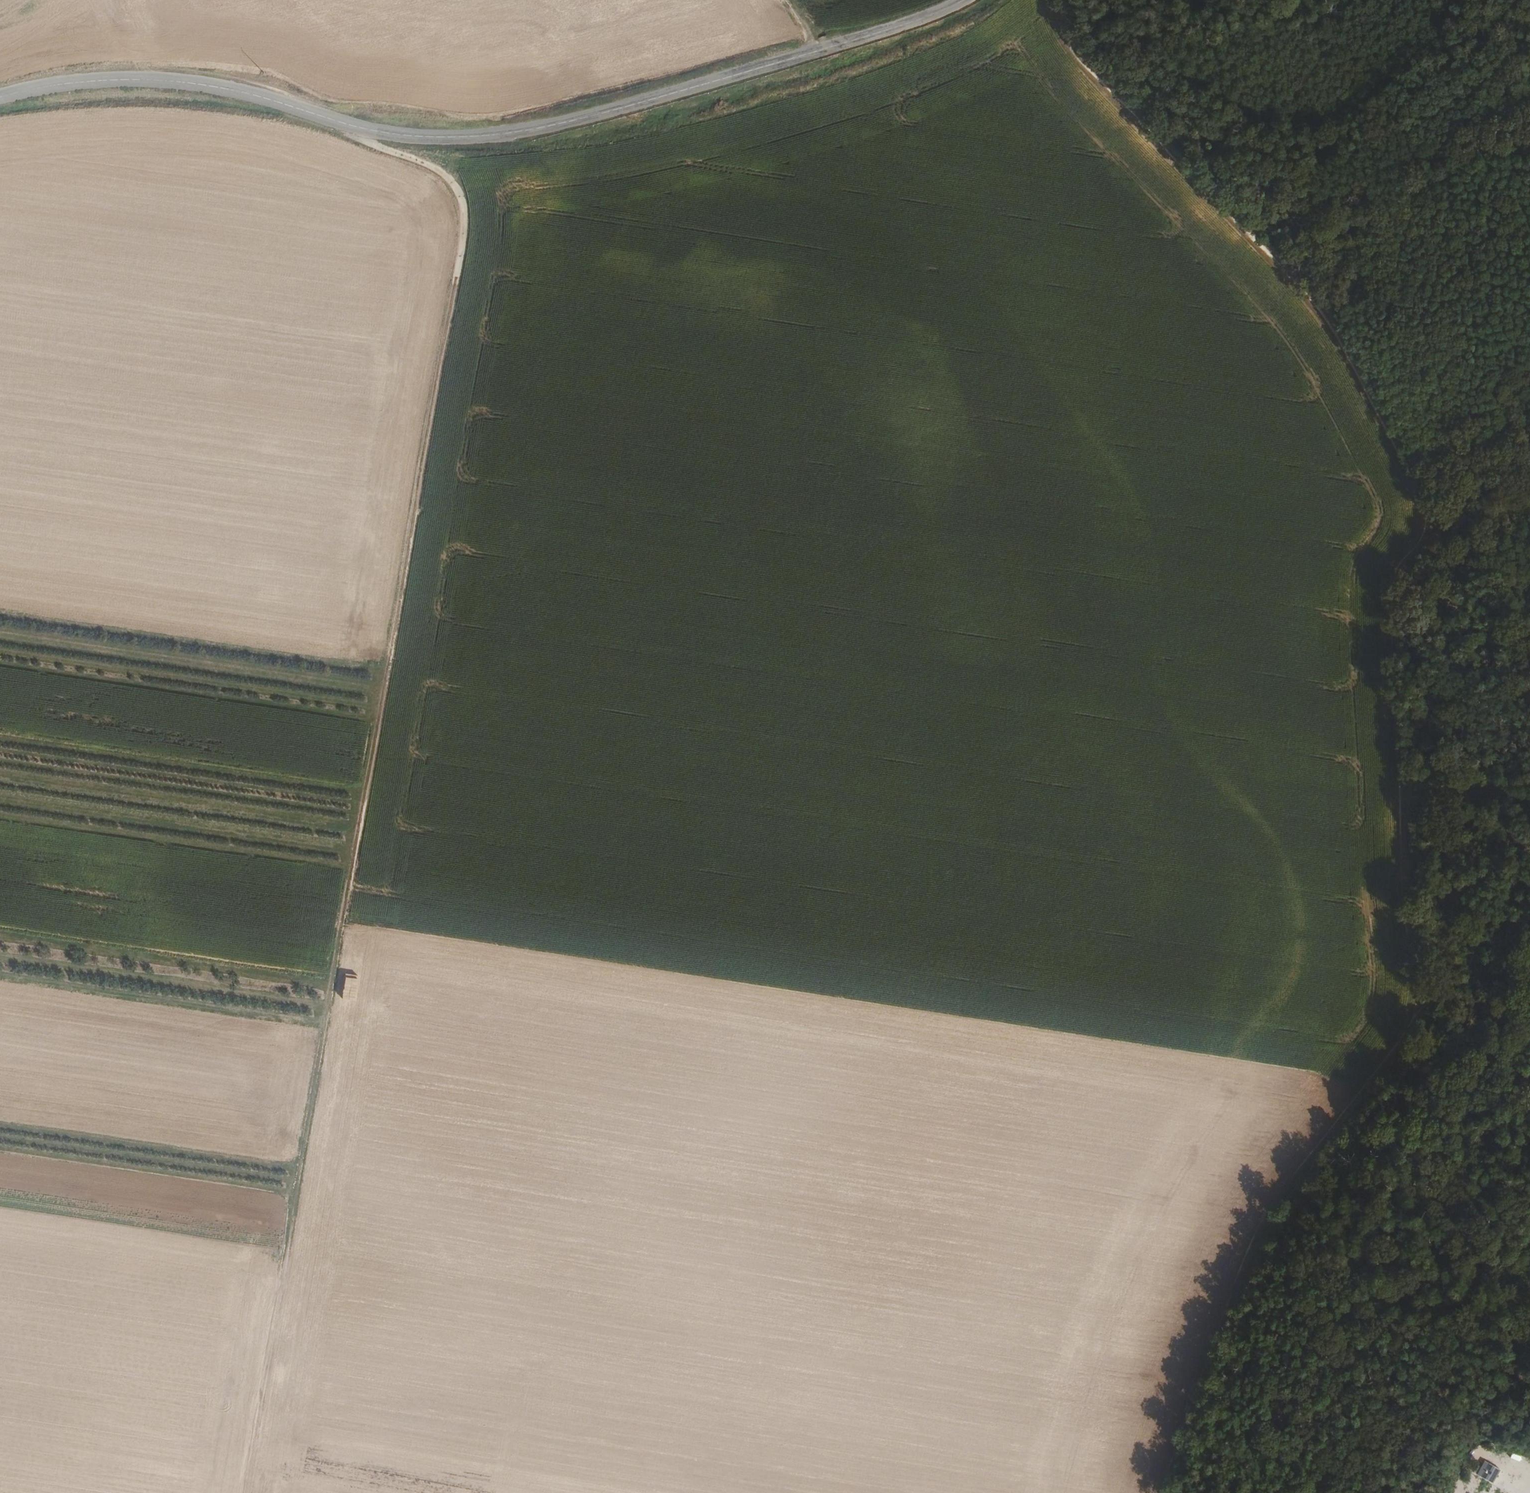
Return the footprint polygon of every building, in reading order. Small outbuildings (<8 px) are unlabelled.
[(1480,1478),(1492,1484),(1500,1470),(1488,1464),(1480,1478)]
